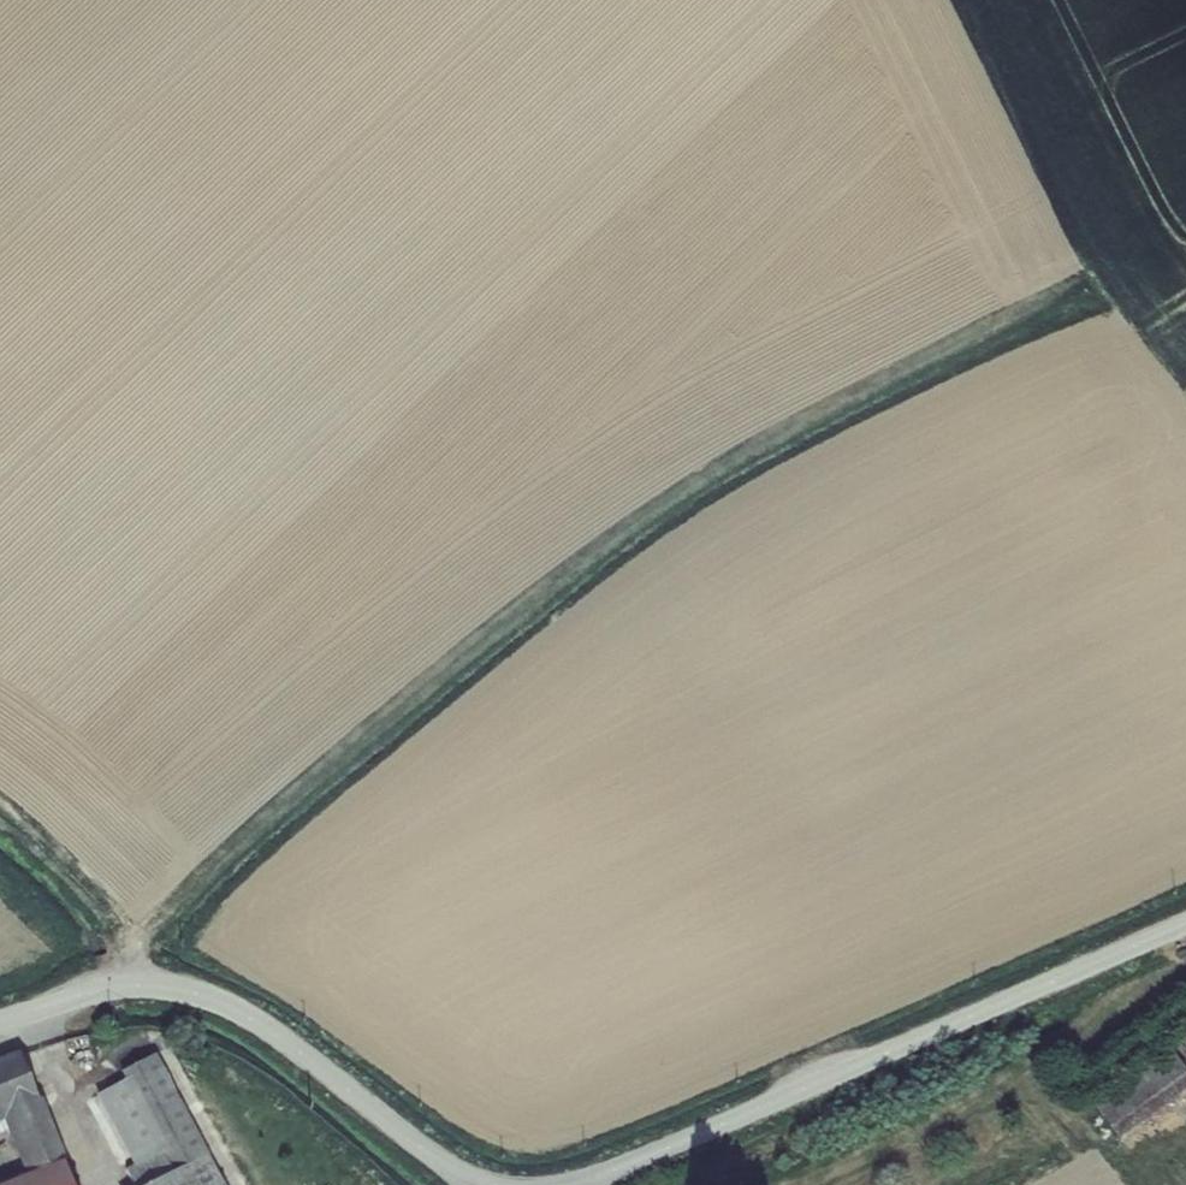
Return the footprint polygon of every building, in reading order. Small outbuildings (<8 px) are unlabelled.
[(1170,1046),(1094,1102),(1112,1127),(1185,1075),(1185,1067),(1170,1046)] [(129,1170),(135,1176),(132,1178),(126,1184),(265,1184),(123,1050),(86,1056),(89,1066),(144,1127),(121,1150),(116,1156),(129,1170)] [(1112,1127),(1119,1138),(1185,1090),(1185,1075),(1112,1127)] [(32,1080),(0,1093),(0,1145),(18,1138),(38,1184),(76,1184),(32,1080)]
